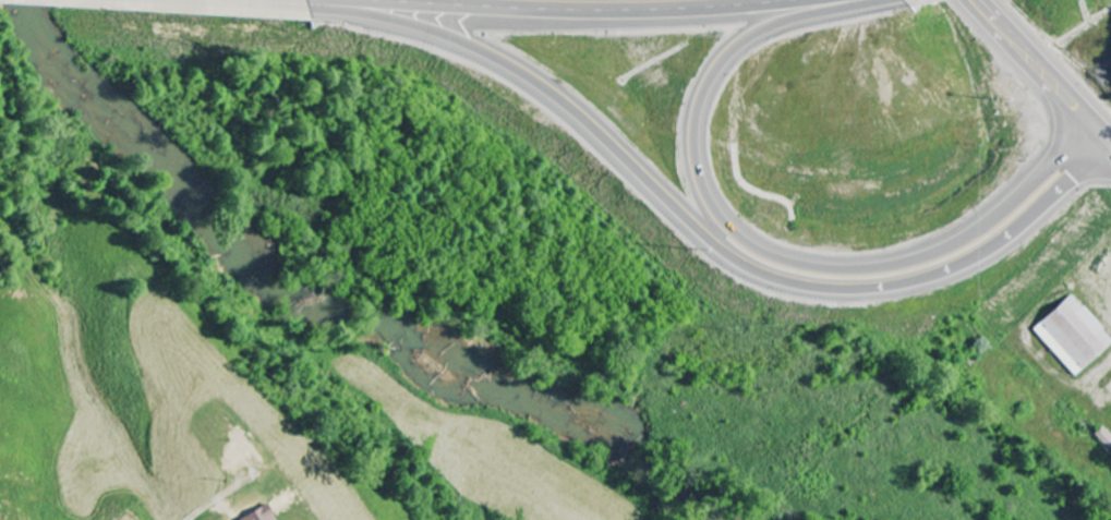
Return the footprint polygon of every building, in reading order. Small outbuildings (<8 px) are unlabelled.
[(1110,342),(1069,295),(1029,330),(1072,377),(1110,342)] [(264,505),(239,519),(273,519),(264,505)]
